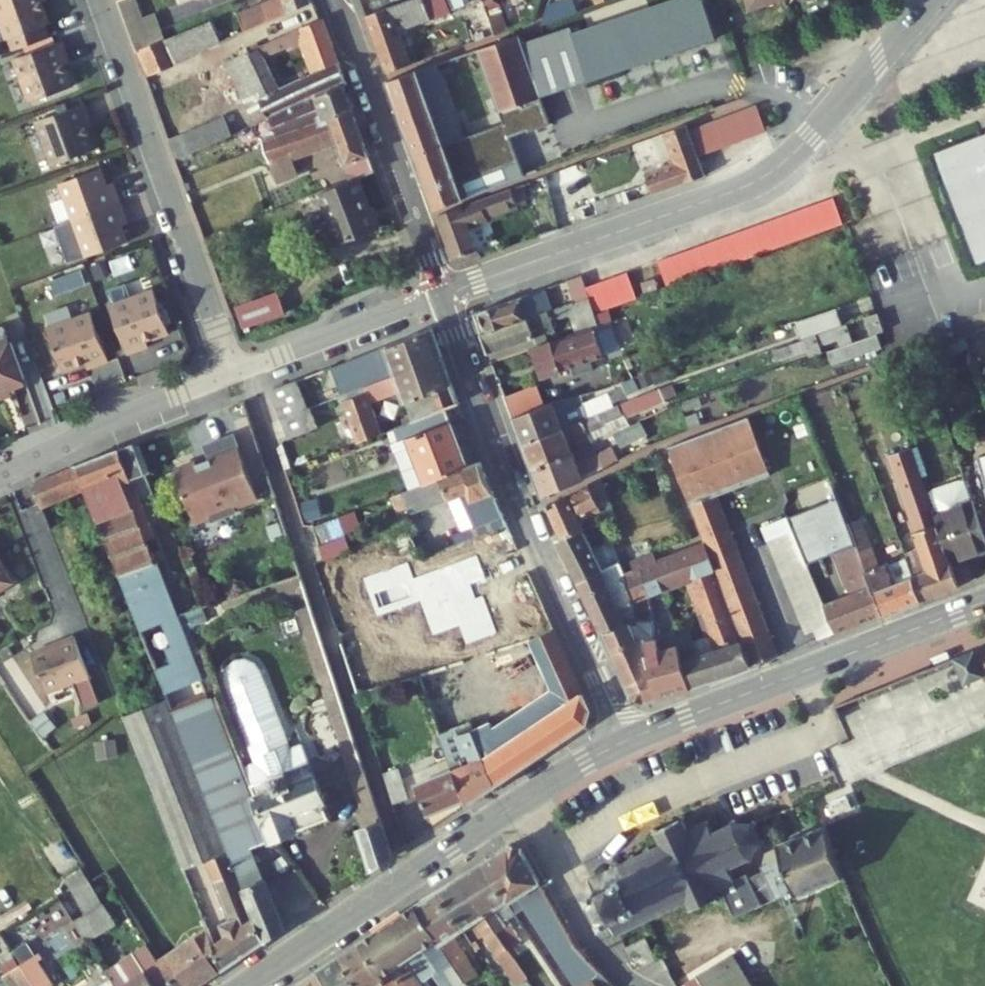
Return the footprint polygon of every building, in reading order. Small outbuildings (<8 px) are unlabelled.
[(10,44),(14,42),(20,57),(52,45),(47,30),(51,29),(41,0),(0,0),(0,17),(10,44)] [(142,0),(133,0),(121,5),(135,43),(155,36),(167,31),(161,15),(149,20),(142,0)] [(312,0),(284,0),(284,1),(244,19),(249,34),(315,7),(312,0)] [(414,70),(400,32),(430,20),(423,0),(410,0),(367,15),(391,78),(414,70)] [(430,20),(487,0),(423,0),(430,20)] [(493,15),(505,11),(503,4),(496,1),(496,0),(487,0),(493,15)] [(578,13),(574,0),(555,0),(548,3),(539,26),(578,13)] [(701,0),(683,0),(664,8),(673,30),(683,53),(715,43),(701,0)] [(758,16),(782,7),(780,2),(787,0),(754,0),(758,16)] [(633,40),(644,66),(683,53),(673,30),(664,8),(625,21),(633,40)] [(234,41),(223,11),(210,16),(214,27),(221,46),(234,41)] [(483,46),(497,41),(490,20),(477,25),(483,46)] [(633,40),(625,21),(575,37),(590,82),(644,66),(633,40)] [(345,88),(347,87),(324,24),(228,67),(248,118),(261,113),(266,124),(273,120),(345,88)] [(172,43),(159,47),(146,52),(155,77),(223,51),(221,46),(214,27),(172,43)] [(514,140),(551,126),(541,100),(588,83),(568,30),(522,47),(520,39),(479,54),(506,127),(467,141),(440,67),(393,84),(439,208),(527,176),(514,140)] [(167,31),(155,36),(159,47),(172,43),(167,31)] [(159,47),(155,36),(135,43),(140,54),(146,52),(159,47)] [(32,106),(74,91),(64,62),(70,60),(65,45),(16,62),(32,106)] [(352,107),(345,88),(273,120),(279,137),(352,107)] [(377,174),(352,107),(279,137),(264,142),(278,178),(308,167),(303,156),(337,142),(353,184),(359,182),(377,174)] [(54,169),(97,154),(86,125),(93,123),(87,108),(39,125),(54,169)] [(757,108),(688,133),(698,160),(767,135),(757,108)] [(651,197),(704,178),(698,160),(688,133),(685,126),(663,134),(675,166),(644,177),(651,197)] [(984,267),(984,133),(932,154),(962,230),(976,270),(984,267)] [(197,153),(189,134),(174,140),(181,159),(197,153)] [(573,166),(561,171),(565,183),(577,179),(573,166)] [(61,187),(74,224),(123,207),(118,193),(111,195),(103,173),(61,187)] [(378,230),(359,182),(353,184),(319,197),(338,246),(378,230)] [(518,186),(443,213),(459,258),(482,250),(473,225),(526,206),(518,186)] [(831,206),(734,241),(743,265),(840,231),(831,206)] [(128,222),(123,207),(74,224),(87,261),(129,246),(121,224),(128,222)] [(655,268),(665,293),(743,265),(734,241),(655,268)] [(582,294),(575,275),(562,280),(571,301),(583,297),(582,294)] [(592,319),(631,305),(622,279),(582,294),(583,297),(587,307),(592,319)] [(641,296),(656,292),(653,281),(638,285),(641,296)] [(542,310),(534,291),(480,311),(487,330),(542,310)] [(170,335),(155,293),(111,309),(129,358),(144,352),(142,346),(170,335)] [(289,317),(282,297),(239,312),(247,333),(289,317)] [(562,316),(587,307),(583,297),(571,301),(558,306),(562,316)] [(800,315),(806,334),(846,320),(840,301),(800,315)] [(482,332),(489,352),(555,327),(565,324),(562,316),(558,306),(558,304),(542,310),(487,330),(482,332)] [(883,328),(876,309),(865,313),(872,332),(877,330),(883,328)] [(480,311),(474,313),(482,332),(487,330),(480,311)] [(543,373),(633,340),(624,316),(558,337),(533,346),(543,373)] [(110,365),(91,317),(48,334),(64,375),(92,364),(95,371),(110,365)] [(555,327),(489,352),(492,360),(533,346),(558,337),(555,327)] [(881,343),(877,330),(872,332),(829,347),(833,359),(881,343)] [(440,363),(430,336),(329,376),(341,409),(365,400),(360,389),(394,374),(397,381),(440,363)] [(0,353),(0,393),(12,389),(29,382),(15,347),(0,353)] [(450,387),(440,363),(397,381),(406,405),(450,387)] [(591,387),(595,385),(607,382),(605,374),(589,380),(591,387)] [(597,393),(610,388),(607,382),(595,385),(597,393)] [(457,407),(450,387),(406,405),(407,408),(423,401),(426,406),(411,412),(416,424),(443,413),(457,407)] [(273,397),(285,430),(311,421),(299,388),(273,397)] [(507,399),(514,417),(544,405),(537,388),(507,399)] [(12,389),(0,393),(0,395),(6,401),(15,398),(12,389)] [(514,417),(524,444),(582,419),(573,394),(544,405),(514,417)] [(356,448),(416,424),(411,412),(375,427),(365,400),(341,409),(356,448)] [(454,442),(443,413),(416,424),(422,439),(407,445),(412,459),(454,442)] [(666,442),(707,546),(716,570),(753,664),(779,655),(715,495),(774,474),(750,413),(666,442)] [(524,444),(533,470),(573,453),(568,443),(588,434),(586,426),(592,423),(590,416),(582,419),(524,444)] [(292,451),(321,440),(313,420),(311,421),(285,430),(292,451)] [(963,432),(977,470),(967,474),(982,515),(984,514),(984,425),(963,432)] [(194,523),(211,517),(213,524),(236,515),(233,508),(258,499),(234,437),(205,447),(210,461),(197,466),(196,464),(175,471),(194,523)] [(136,440),(123,445),(141,495),(155,493),(136,440)] [(467,473),(454,442),(412,459),(424,489),(467,473)] [(89,490),(124,581),(160,567),(145,529),(133,498),(141,495),(123,445),(79,464),(89,490)] [(867,457),(875,478),(895,470),(891,458),(887,449),(867,457)] [(933,583),(916,589),(921,602),(962,587),(954,564),(929,493),(914,449),(891,458),(895,470),(918,532),(914,533),(933,583)] [(533,470),(544,498),(589,475),(602,465),(597,455),(577,464),(573,453),(533,470)] [(42,510),(89,490),(79,464),(33,486),(42,510)] [(506,532),(479,469),(467,473),(424,489),(399,499),(407,520),(447,505),(460,500),(474,534),(461,539),(450,544),(454,552),(506,532)] [(954,564),(969,559),(984,553),(984,536),(965,481),(929,493),(954,564)] [(547,506),(560,540),(583,531),(578,518),(599,508),(589,483),(547,506)] [(153,526),(141,495),(133,498),(145,529),(153,526)] [(854,593),(825,604),(837,633),(886,615),(863,559),(836,498),(791,516),(810,563),(836,553),(854,593)] [(460,500),(447,505),(461,539),(474,534),(460,500)] [(817,628),(822,639),(837,633),(825,604),(810,563),(791,516),(764,527),(807,631),(817,628)] [(349,536),(343,520),(315,531),(320,547),(349,536)] [(600,525),(602,531),(608,529),(605,523),(600,525)] [(555,542),(577,586),(603,574),(623,564),(618,551),(596,560),(583,531),(560,540),(555,542)] [(517,557),(506,532),(454,552),(426,564),(437,589),(517,557)] [(356,554),(349,536),(320,547),(327,564),(356,554)] [(651,598),(688,583),(716,570),(707,546),(640,573),(651,598)] [(875,554),(863,559),(886,615),(921,602),(916,589),(903,594),(894,572),(883,576),(875,554)] [(954,564),(962,587),(977,581),(969,559),(954,564)] [(0,562),(0,596),(15,587),(0,562)] [(159,672),(169,696),(203,682),(160,567),(124,581),(129,593),(145,636),(166,628),(175,649),(169,651),(175,666),(159,672)] [(697,660),(686,665),(692,686),(753,664),(716,570),(688,583),(709,638),(692,644),(697,660)] [(600,635),(605,634),(624,628),(618,613),(636,605),(629,587),(611,592),(603,574),(577,586),(600,635)] [(384,822),(304,585),(283,592),(364,829),(384,822)] [(651,608),(653,613),(670,607),(667,597),(656,602),(657,605),(651,608)] [(440,599),(407,609),(412,624),(401,630),(419,682),(440,740),(456,733),(459,741),(473,736),(455,696),(468,688),(464,675),(528,649),(561,712),(484,763),(495,790),(588,727),(592,714),(541,612),(457,648),(440,599)] [(605,634),(634,700),(642,704),(659,698),(648,641),(637,644),(632,632),(636,630),(637,607),(636,605),(618,613),(624,628),(605,634)] [(407,609),(336,631),(359,703),(419,682),(401,630),(412,624),(407,609)] [(90,679),(74,638),(31,655),(47,695),(90,679)] [(656,639),(648,641),(659,698),(692,686),(686,665),(681,647),(659,652),(656,639)] [(975,655),(984,679),(984,651),(975,655)] [(970,687),(984,681),(984,679),(975,655),(959,662),(970,687)] [(257,762),(243,767),(271,842),(330,820),(304,745),(294,748),(266,674),(262,669),(259,665),(256,663),(252,660),(246,659),(235,658),(227,668),(225,673),(225,679),(226,684),(229,691),(257,762)] [(243,767),(217,695),(175,713),(245,891),(262,884),(250,850),(271,842),(243,767)] [(219,972),(264,942),(245,891),(175,713),(170,699),(122,718),(133,748),(181,871),(205,861),(226,922),(218,929),(221,940),(210,948),(219,972)] [(467,809),(495,790),(484,763),(473,736),(459,741),(456,733),(440,740),(453,775),(465,804),(467,809)] [(408,803),(398,771),(382,776),(392,808),(408,803)] [(431,819),(465,804),(453,775),(420,789),(431,819)] [(618,927),(622,936),(649,925),(652,931),(657,929),(653,922),(662,919),(665,924),(669,922),(667,916),(678,912),(680,917),(687,914),(685,908),(693,904),(695,910),(694,915),(698,916),(700,912),(724,902),(734,923),(770,908),(758,880),(753,870),(757,866),(760,869),(764,864),(760,860),(766,851),(771,853),(774,846),(768,842),(764,835),(765,830),(759,828),(758,833),(744,829),(744,823),(738,824),(739,831),(719,839),(713,831),(716,823),(710,821),(709,828),(694,834),(691,828),(692,823),(687,821),(686,827),(664,837),(659,834),(657,839),(663,841),(667,852),(658,856),(656,851),(648,854),(651,860),(640,865),(638,859),(630,863),(633,868),(622,873),(620,868),(614,870),(616,875),(597,885),(601,895),(594,898),(598,908),(601,907),(607,919),(603,920),(607,931),(618,927)] [(395,857),(384,822),(364,829),(377,869),(395,857)] [(758,880),(770,908),(802,895),(804,899),(852,880),(831,830),(785,849),(791,863),(772,871),(773,874),(758,880)] [(520,850),(508,847),(480,865),(507,904),(515,917),(524,911),(575,985),(611,985),(575,945),(520,850)] [(498,910),(507,904),(480,865),(459,879),(504,946),(511,956),(524,947),(498,910)] [(65,878),(83,909),(101,899),(83,868),(65,878)] [(495,952),(504,946),(459,879),(439,892),(466,932),(477,925),(495,952)] [(266,883),(262,884),(245,891),(264,942),(282,929),(266,883)] [(459,937),(466,932),(439,892),(418,906),(440,939),(464,975),(477,966),(459,937)] [(111,922),(98,901),(71,918),(85,939),(111,922)] [(440,939),(418,906),(362,943),(392,985),(423,985),(422,984),(440,970),(426,949),(440,939)] [(622,936),(638,974),(665,963),(652,931),(649,925),(622,936)] [(217,973),(219,972),(210,948),(205,934),(196,939),(217,973)] [(217,973),(196,939),(169,957),(187,985),(199,985),(217,973)] [(362,943),(339,957),(358,985),(392,985),(362,943)] [(157,965),(145,947),(132,956),(133,959),(150,985),(170,985),(157,965)] [(23,969),(34,985),(52,985),(40,966),(46,962),(43,957),(23,969)] [(169,957),(157,965),(170,985),(187,985),(169,957)] [(339,957),(320,970),(331,985),(358,985),(339,957)] [(705,979),(709,985),(756,985),(738,958),(705,979)] [(133,959),(107,976),(112,983),(114,985),(150,985),(133,959)] [(23,969),(3,982),(6,985),(34,985),(23,969)] [(320,970),(299,983),(302,985),(331,985),(320,970)]
